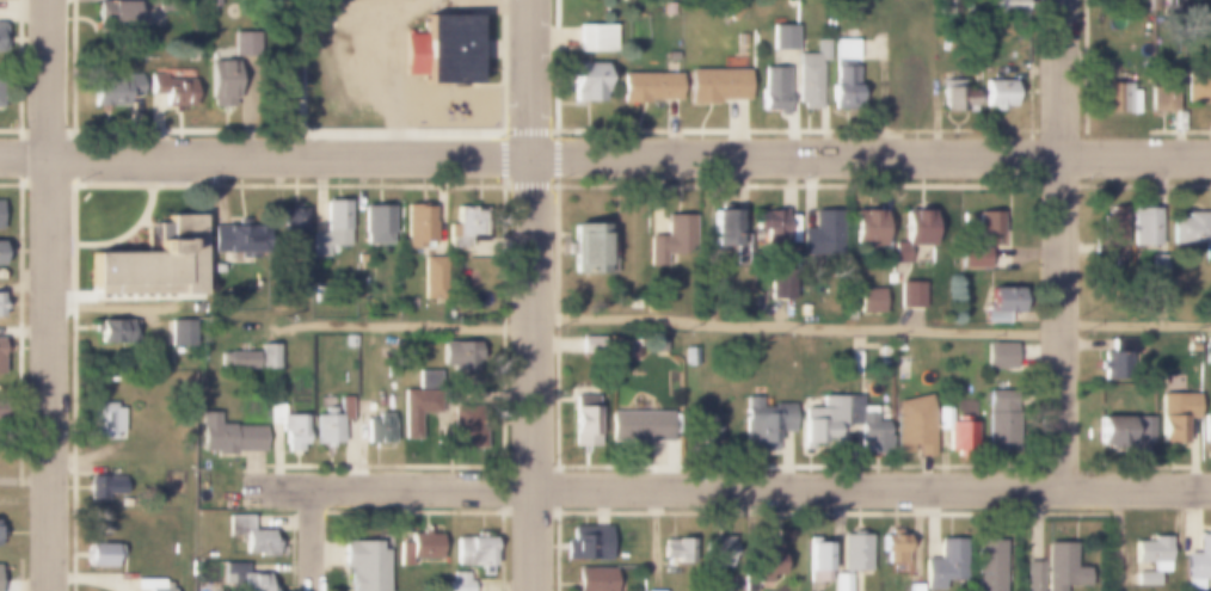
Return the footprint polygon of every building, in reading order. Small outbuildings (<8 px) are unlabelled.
[(155,12),(155,0),(180,0),(180,12),(155,12)] [(990,16),(990,0),(1025,0),(1025,16),(990,16)] [(133,2),(133,26),(102,26),(102,2),(133,2)] [(663,2),(674,2),(674,14),(663,14),(663,2)] [(426,36),(426,16),(477,16),(477,84),(426,84),(426,74),(405,74),(405,36),(426,36)] [(578,25),(615,25),(615,51),(578,51),(578,25)] [(773,25),(793,25),(793,50),(773,50),(773,25)] [(233,32),(250,32),(250,53),(233,53),(233,32)] [(737,35),(746,35),(746,44),(737,44),(737,35)] [(817,54),(817,39),(828,39),(828,61),(818,61),(818,109),(798,109),(798,54),(817,54)] [(834,109),(834,39),(855,39),(855,109),(834,109)] [(291,68),(295,68),(306,68),(306,50),(291,50),(291,68)] [(665,51),(677,51),(677,67),(665,67),(665,51)] [(207,61),(234,61),(234,107),(207,107),(207,61)] [(600,93),(600,101),(572,101),(572,93),(570,93),(570,63),(601,63),(601,93),(600,93)] [(762,68),(785,68),(785,111),(762,111),(762,68)] [(688,70),(746,70),(746,99),(720,99),(720,104),(688,104),(688,70)] [(1184,73),(1210,72),(1210,103),(1190,104),(1184,93),(1184,73)] [(176,106),(164,106),(164,93),(149,93),(149,73),(164,73),(164,79),(190,79),(190,106),(182,106),(182,111),(176,111),(176,106)] [(139,74),(139,94),(124,94),(124,105),(92,105),(92,79),(124,79),(124,74),(139,74)] [(621,74),(676,74),(676,100),(647,100),(647,104),(621,104),(621,74)] [(1131,82),(1131,91),(1138,90),(1139,115),(1102,115),(1101,84),(1117,84),(1117,76),(1127,76),(1129,82),(1131,82)] [(1173,78),(1174,104),(1162,104),(1162,113),(1149,113),(1149,78),(1173,78)] [(1004,105),(1004,110),(992,110),(992,105),(984,105),(984,80),(1013,80),(1013,105),(1004,105)] [(960,92),(972,92),(972,106),(960,106),(960,112),(940,112),(940,87),(960,87),(960,92)] [(326,245),(326,257),(312,257),(312,233),(322,233),(322,202),(348,202),(348,245),(326,245)] [(281,204),(303,204),(303,234),(281,234),(281,204)] [(405,205),(414,205),(414,207),(432,207),(432,242),(420,242),(420,250),(405,250),(405,205)] [(388,234),(388,244),(364,244),(364,234),(362,234),(362,207),(391,207),(391,234),(388,234)] [(447,224),(454,224),(454,207),(471,207),(471,211),(481,211),(481,250),(447,250),(447,224)] [(811,207),(811,228),(800,228),(800,251),(842,251),(842,207),(811,207)] [(1107,208),(1107,213),(1100,213),(1100,240),(1092,240),(1093,258),(1121,257),(1121,207),(1107,208)] [(1157,218),(1166,218),(1166,207),(1130,207),(1130,245),(1147,245),(1147,248),(1157,248),(1157,218)] [(752,210),(752,223),(766,223),(766,245),(783,245),(783,209),(752,210)] [(930,209),(930,245),(906,245),(905,261),(892,261),(892,242),(900,242),(902,209),(930,209)] [(711,210),(709,247),(734,248),(736,211),(711,210)] [(880,210),(881,245),(850,246),(850,211),(880,210)] [(976,211),(976,246),(994,246),(994,239),(998,239),(998,229),(1001,229),(1001,211),(976,211)] [(1185,211),(1185,218),(1169,218),(1169,244),(1206,244),(1206,236),(1206,211),(1185,211)] [(663,215),(663,235),(646,235),(646,264),(663,264),(663,254),(693,254),(693,216),(663,215)] [(142,253),(142,223),(161,223),(161,217),(196,217),(196,295),(91,295),(91,285),(85,285),(85,253),(142,253)] [(247,226),(257,226),(257,258),(240,258),(240,254),(211,254),(211,226),(238,226),(238,220),(247,220),(247,226)] [(568,226),(568,275),(614,275),(614,244),(604,244),(604,226),(568,226)] [(986,247),(986,269),(959,269),(959,247),(986,247)] [(1150,256),(1166,256),(1166,279),(1150,279),(1150,256)] [(423,257),(443,257),(443,296),(423,296),(423,257)] [(793,267),(794,298),(770,300),(769,269),(793,267)] [(898,279),(899,307),(922,307),(922,279),(898,279)] [(988,287),(988,301),(984,301),(984,309),(981,309),(982,325),(1006,324),(1006,313),(1020,313),(1020,285),(988,287)] [(881,289),(881,313),(859,312),(860,289),(881,289)] [(134,320),(134,332),(128,332),(128,345),(91,345),(91,320),(134,320)] [(166,320),(192,320),(192,346),(166,346),(166,320)] [(343,335),(354,335),(354,346),(343,346),(343,335)] [(1111,353),(1111,339),(1133,339),(1133,355),(1119,355),(1119,377),(1102,377),(1102,353),(1111,353)] [(1185,341),(1194,341),(1194,351),(1185,351),(1185,341)] [(439,344),(439,368),(413,368),(413,388),(398,388),(398,415),(448,414),(448,445),(491,445),(491,344),(439,344)] [(983,344),(983,367),(1013,367),(1013,344),(983,344)] [(258,345),(276,345),(276,369),(258,369),(258,345)] [(629,346),(639,346),(639,358),(629,358),(629,346)] [(683,347),(695,347),(695,367),(683,367),(683,347)] [(226,352),(226,351),(254,351),(254,371),(226,371),(226,370),(219,370),(219,352),(226,352)] [(985,388),(985,451),(1019,451),(1019,388),(985,388)] [(574,393),(568,405),(570,450),(600,449),(598,392),(574,393)] [(816,392),(817,406),(801,406),(801,442),(843,442),(843,424),(854,424),(854,449),(887,449),(887,437),(884,437),(883,420),(875,420),(875,406),(860,406),(860,392),(816,392)] [(1158,392),(1157,444),(1181,444),(1181,418),(1197,418),(1197,393),(1158,392)] [(739,395),(761,395),(760,415),(768,415),(768,401),(792,401),(792,431),(775,431),(774,453),(738,451),(739,395)] [(924,395),(929,453),(893,456),(893,402),(924,395)] [(340,420),(340,443),(331,443),(331,448),(324,448),(324,443),(314,443),(314,415),(321,415),(321,408),(332,408),(332,415),(338,415),(338,398),(357,398),(357,420),(340,420)] [(91,407),(91,404),(113,404),(113,407),(121,407),(121,439),(86,439),(86,407),(91,407)] [(282,423),(282,415),(282,404),(270,404),(270,423),(282,423)] [(609,411),(609,443),(675,442),(674,411),(609,411)] [(264,426),(264,451),(233,451),(233,455),(217,455),(217,451),(199,451),(199,413),(217,413),(217,423),(233,423),(233,426),(264,426)] [(364,419),(375,419),(375,413),(388,413),(388,444),(364,444),(364,419)] [(1200,413),(1210,413),(1210,442),(1200,442),(1200,413)] [(287,444),(282,444),(282,423),(282,415),(305,415),(305,444),(301,444),(301,453),(287,453),(287,444)] [(1152,417),(1152,444),(1094,443),(1094,415),(1125,417),(1124,425),(1133,425),(1133,417),(1152,417)] [(716,417),(695,417),(695,447),(716,447),(716,417)] [(946,423),(946,449),(976,449),(976,423),(946,423)] [(122,476),(122,495),(104,495),(104,504),(87,504),(87,476),(122,476)] [(253,530),(270,530),(270,537),(273,537),(273,558),(242,558),(242,536),(227,536),(227,515),(253,515),(253,530)] [(607,521),(607,559),(563,559),(561,540),(567,540),(567,521),(607,521)] [(426,534),(437,534),(437,559),(408,559),(408,567),(398,567),(398,543),(408,543),(408,534),(418,534),(418,530),(426,530),(426,534)] [(485,537),(491,537),(491,566),(454,566),(454,537),(473,537),(473,531),(485,531),(485,537)] [(837,532),(837,573),(830,573),(831,590),(844,590),(844,572),(869,572),(869,532),(837,532)] [(1195,534),(1210,534),(1210,581),(1184,581),(1184,554),(1195,553),(1195,534)] [(883,554),(883,564),(906,564),(906,535),(880,535),(880,554),(883,554)] [(724,536),(724,565),(703,565),(703,541),(711,541),(711,536),(724,536)] [(1151,537),(1151,542),(1133,542),(1132,566),(1149,566),(1149,572),(1168,572),(1168,537),(1151,537)] [(938,538),(938,560),(923,560),(923,587),(941,589),(941,580),(967,580),(967,538),(938,538)] [(691,540),(691,566),(660,566),(660,540),(691,540)] [(1001,541),(1001,590),(975,590),(975,541),(1001,541)] [(1043,561),(1023,561),(1023,590),(1061,590),(1061,585),(1086,585),(1086,567),(1072,567),(1072,541),(1043,541),(1043,561)] [(385,550),(385,590),(348,590),(348,567),(340,567),(340,542),(374,542),(374,550),(385,550)] [(779,543),(779,583),(751,583),(751,543),(779,543)] [(805,543),(805,584),(826,584),(826,543),(805,543)] [(112,546),(119,546),(119,559),(112,559),(112,567),(86,567),(86,544),(112,544),(112,546)] [(272,587),(272,590),(236,590),(236,583),(221,583),(221,564),(246,564),(246,574),(266,574),(266,587),(272,587)] [(611,567),(611,590),(572,590),(572,567),(611,567)] [(471,581),(471,590),(448,590),(448,581),(451,581),(451,573),(466,573),(466,581),(471,581)] [(1156,573),(1156,586),(1132,586),(1132,573),(1156,573)] [(171,589),(171,590),(147,590),(136,590),(136,579),(161,579),(161,583),(168,583),(168,589),(171,589)]
